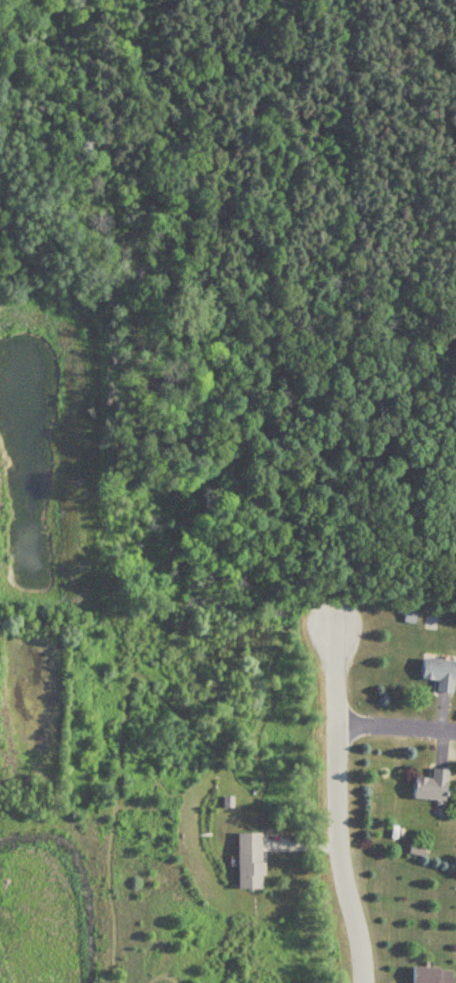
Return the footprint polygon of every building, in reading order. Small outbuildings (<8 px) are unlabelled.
[(416,679),(433,682),(432,693),(448,694),(452,662),(419,658),(416,679)] [(443,770),(428,769),(427,779),(410,778),(408,800),(441,802),(443,770)] [(233,889),(258,889),(258,834),(233,834),(233,889)] [(449,969),(407,969),(407,982),(449,982),(449,969)]
